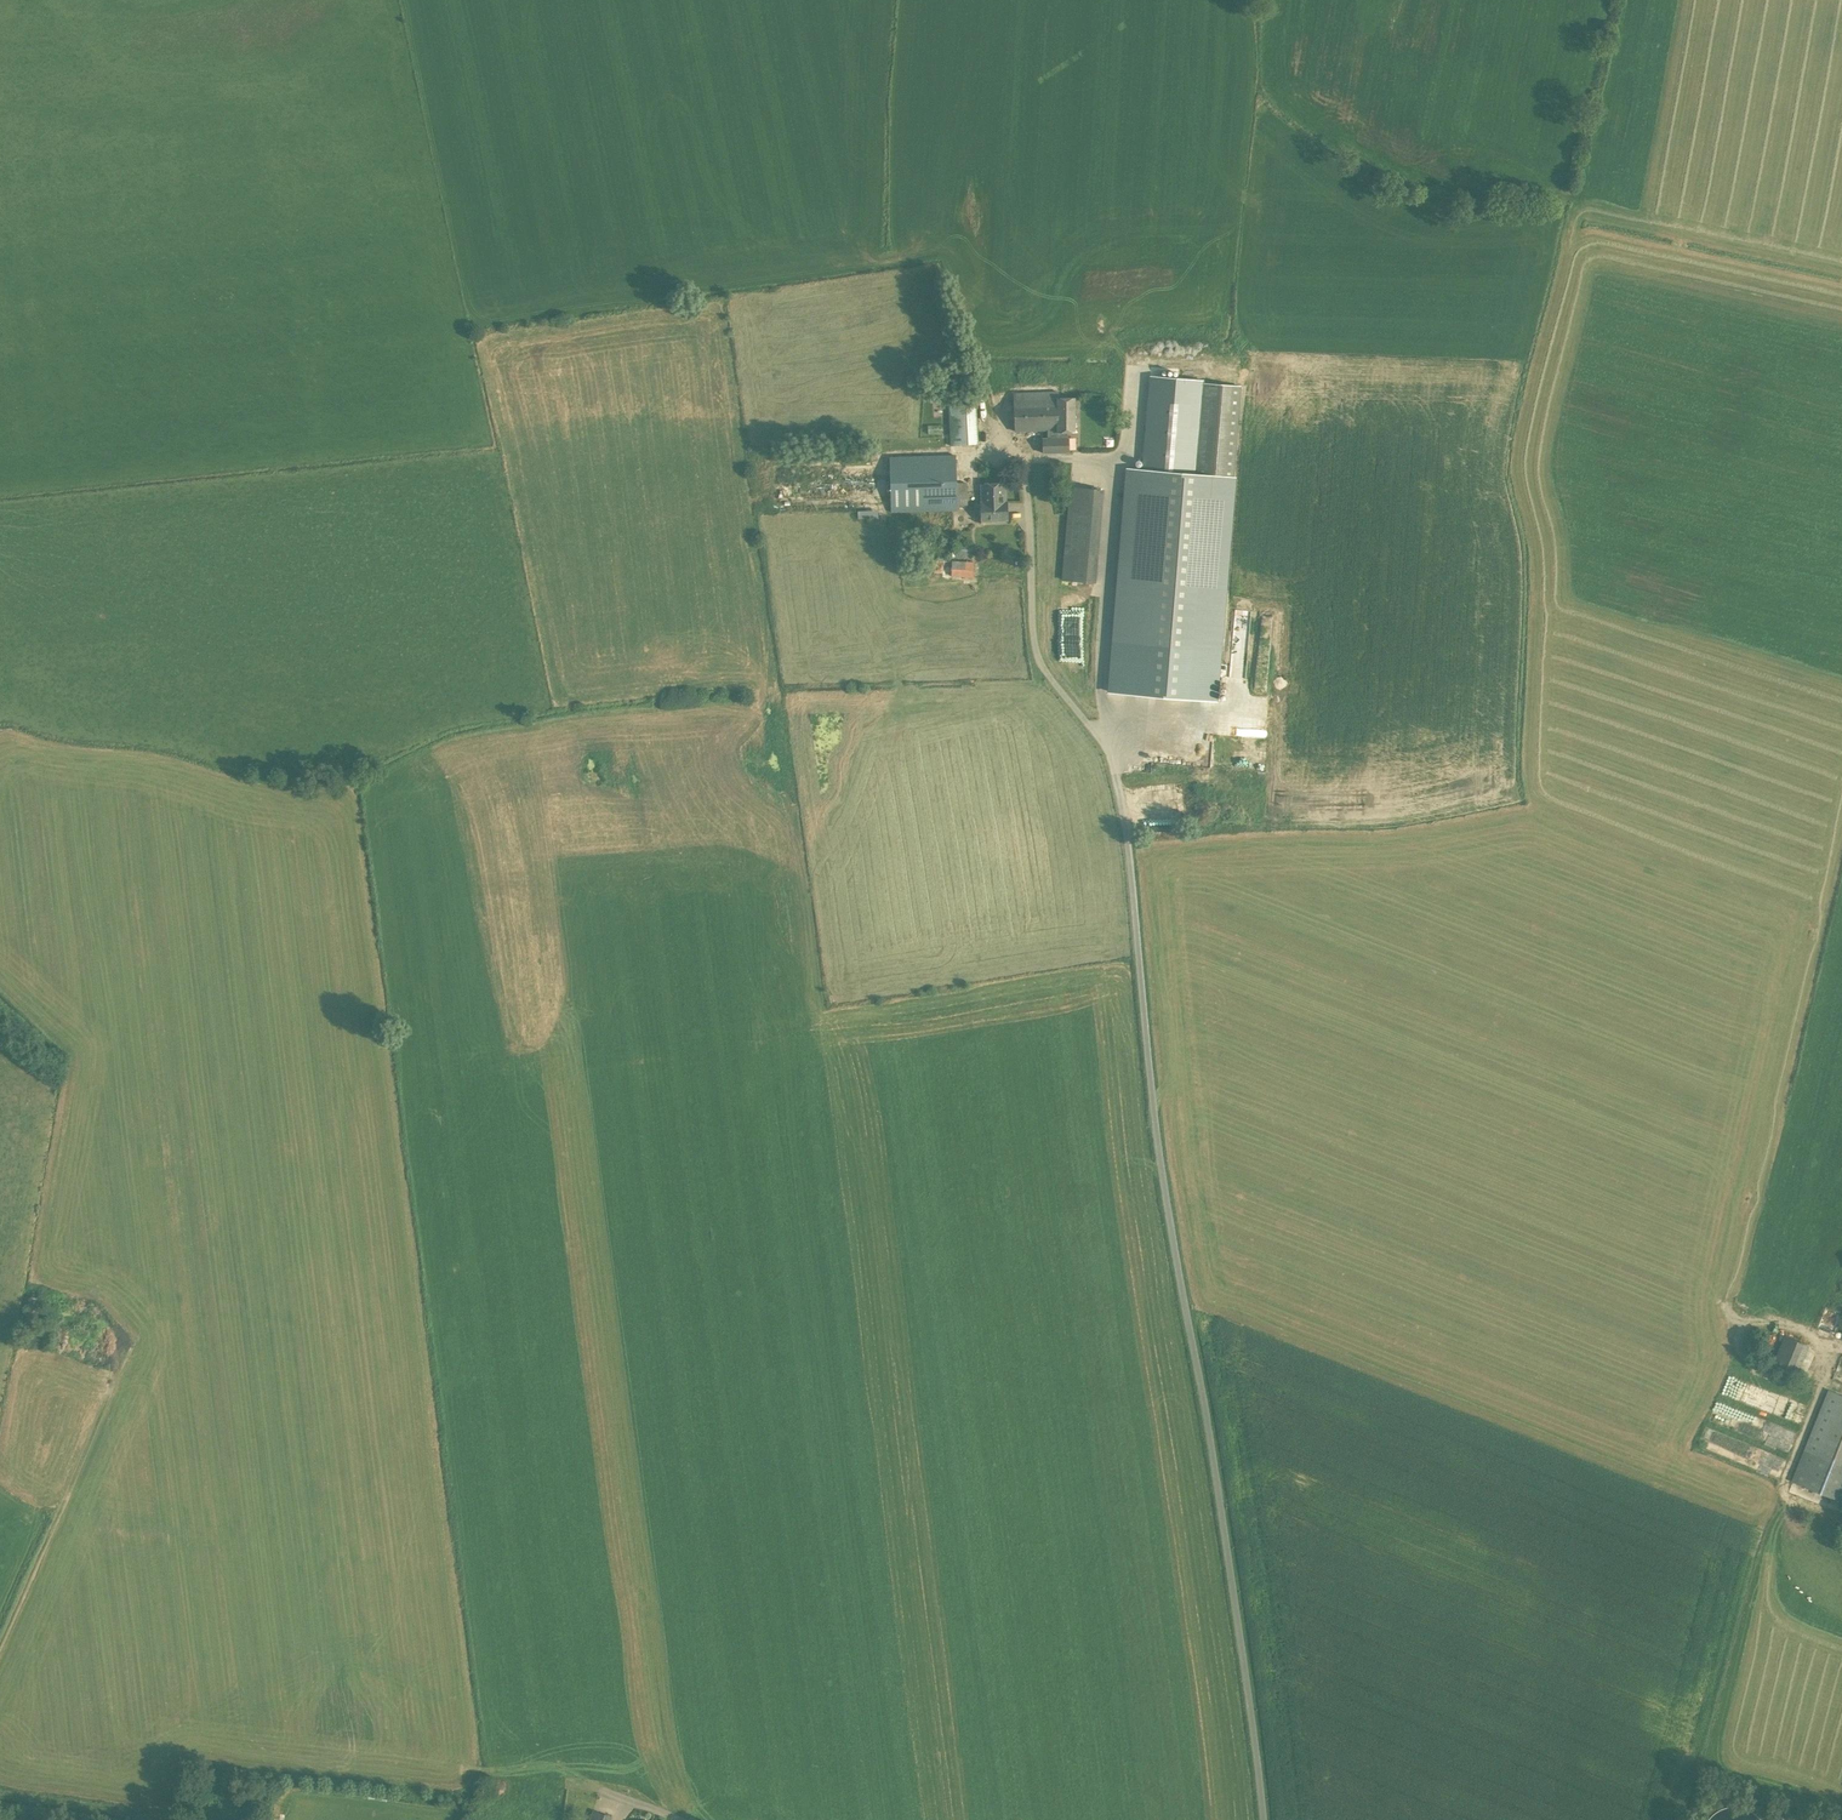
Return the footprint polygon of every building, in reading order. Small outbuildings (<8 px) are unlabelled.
[(1077,431),(1077,397),(1058,397),(1058,391),(1014,393),(1015,431),(1047,430),(1047,438),(1042,438),(1043,453),(1068,453),(1068,438),(1067,438),(1067,431),(1077,431)] [(949,445),(979,443),(978,392),(948,393),(949,445)] [(957,505),(970,505),(969,491),(957,491),(956,454),(889,456),(890,509),(957,507),(957,505)] [(1232,478),(1194,475),(1180,474),(1142,471),(1129,469),(1116,642),(1219,650),(1232,478)] [(1010,519),(1010,501),(1010,499),(1007,499),(1007,481),(982,482),(982,500),(981,500),(981,502),(982,520),(1010,519)] [(1093,582),(1101,489),(1069,487),(1061,579),(1093,582)] [(956,544),(956,557),(970,557),(970,544),(956,544)] [(951,576),(973,577),(974,561),(952,560),(951,576)] [(1797,1376),(1810,1345),(1785,1335),(1772,1366),(1797,1376)] [(1828,1390),(1792,1481),(1841,1501),(1841,1395),(1828,1390)] [(612,1817),(593,1810),(589,1819),(611,1819),(612,1817)]
